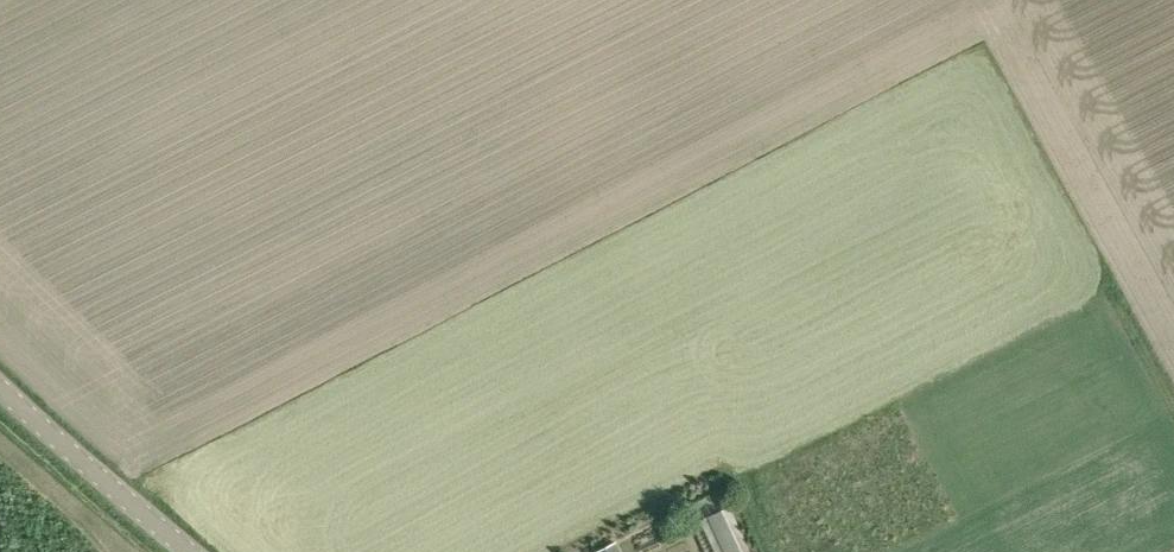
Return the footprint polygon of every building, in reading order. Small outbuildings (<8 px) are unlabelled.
[(730,505),(710,514),(727,551),(751,551),(730,505)] [(596,551),(621,551),(616,541),(596,551)]
